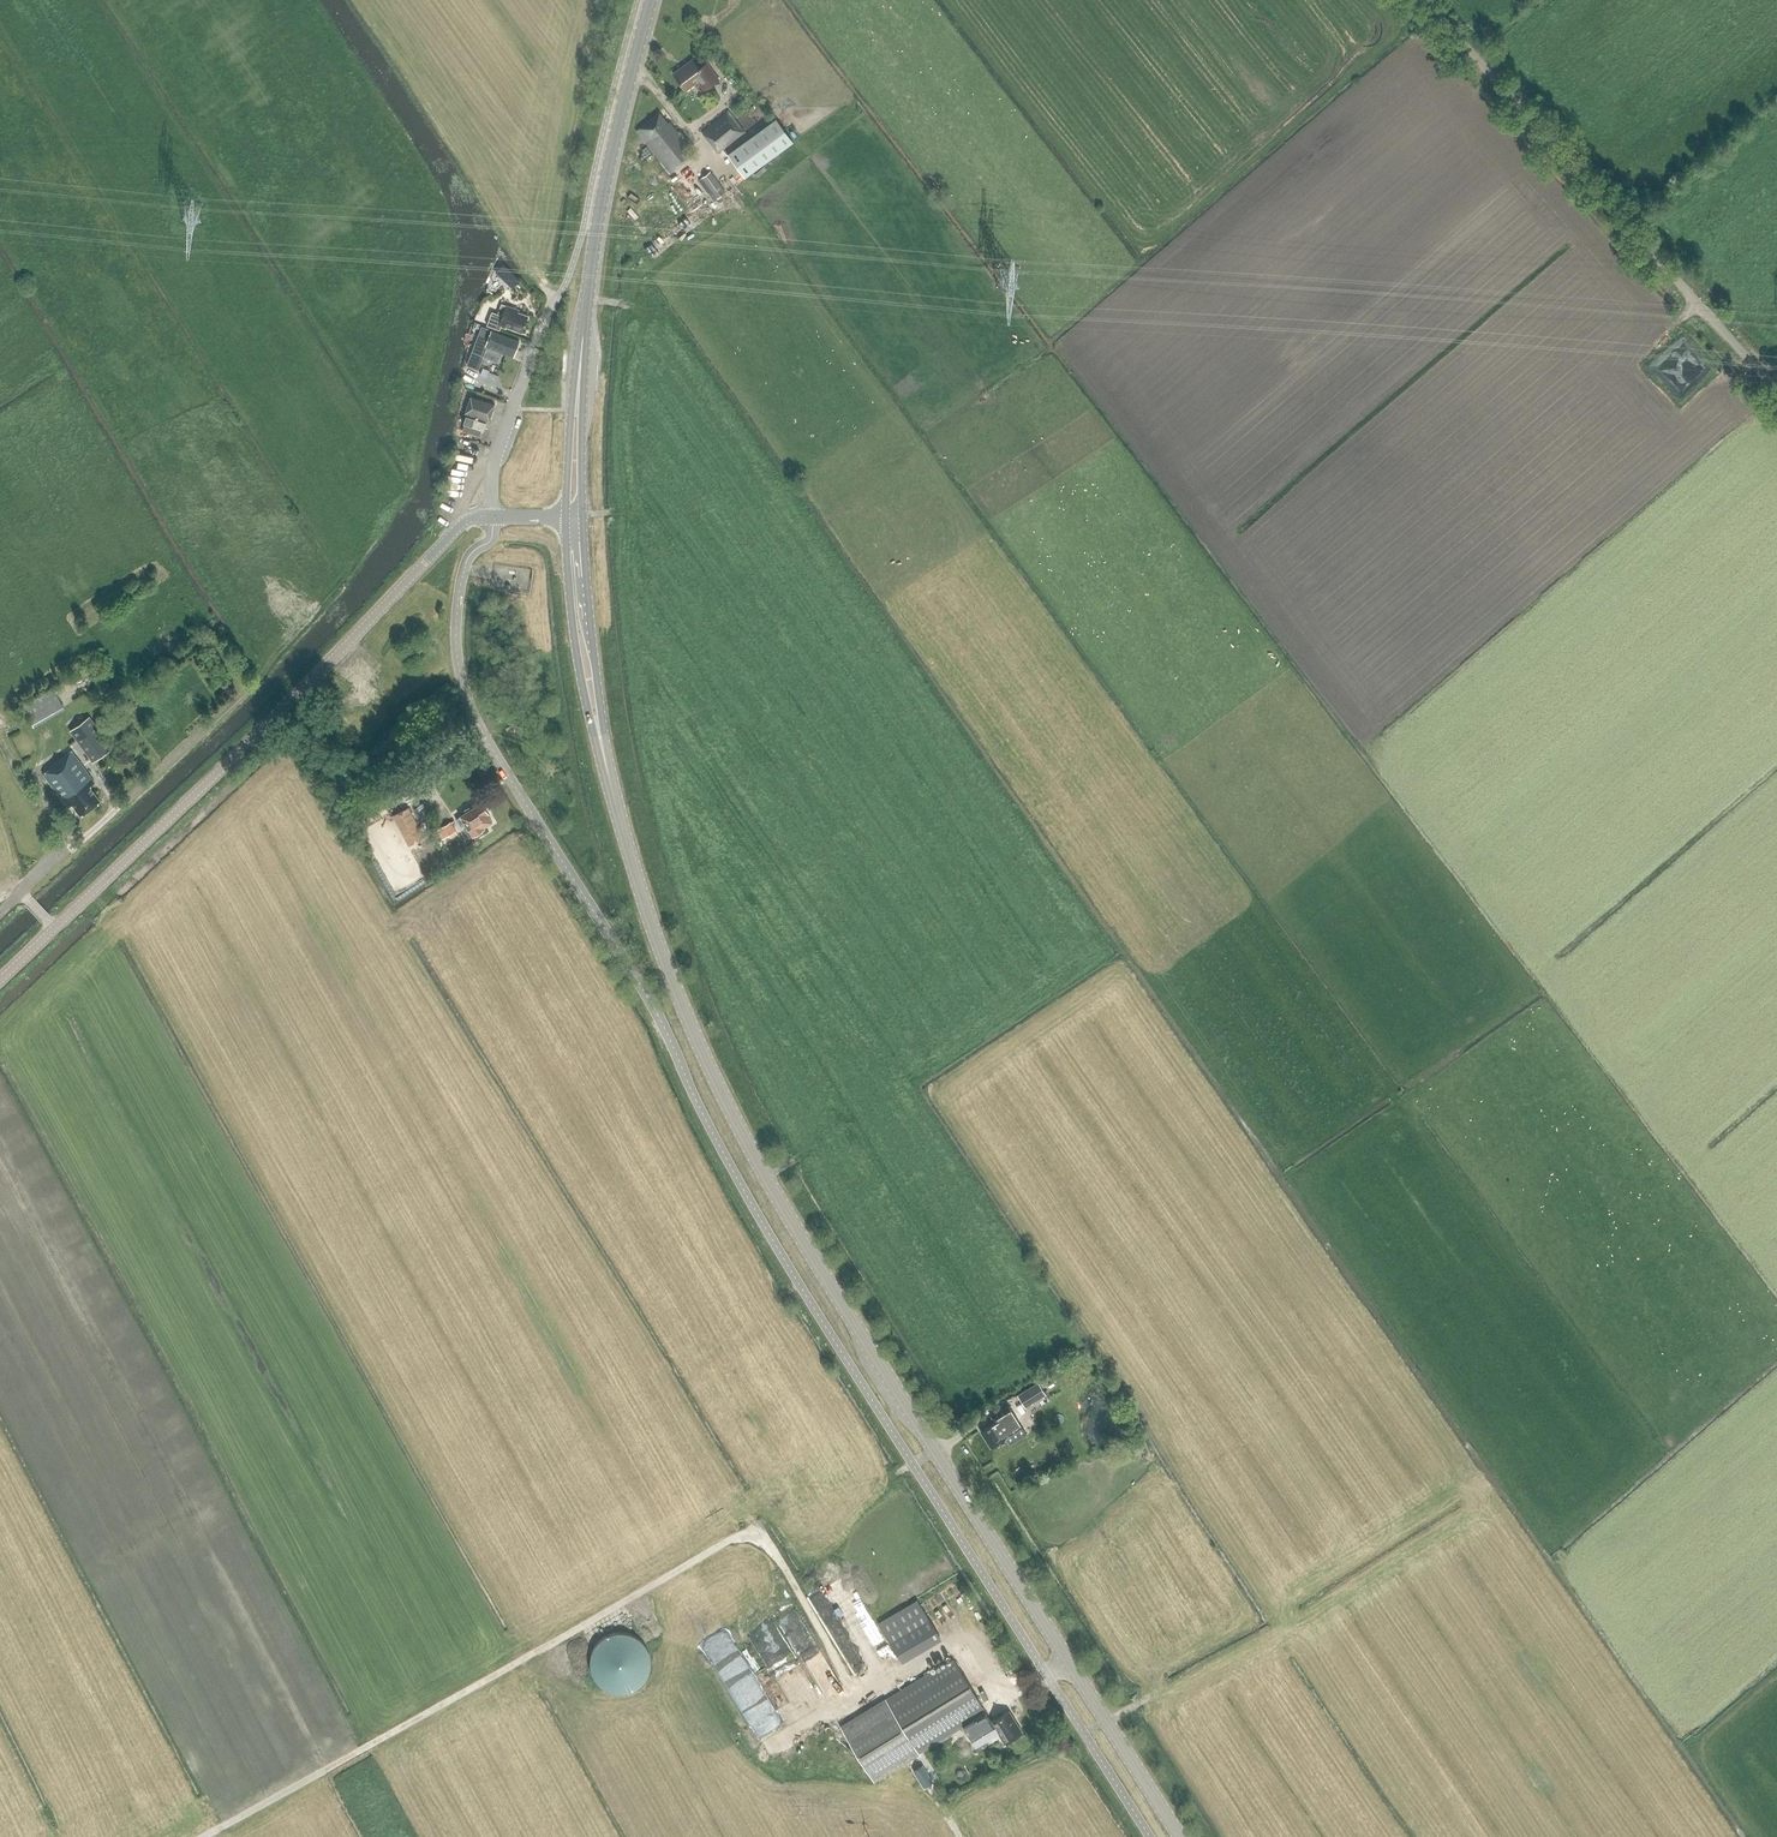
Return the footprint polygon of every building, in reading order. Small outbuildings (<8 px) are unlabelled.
[(697,83),(698,83),(704,91),(719,80),(707,62),(699,68),(693,59),(672,74),(685,92),(697,83)] [(746,131),(728,110),(702,132),(719,153),(746,131)] [(664,124),(655,111),(633,127),(668,176),(694,156),(671,124),(668,126),(666,123),(664,124)] [(745,177),(793,142),(776,118),(727,153),(745,177)] [(726,192),(710,171),(699,180),(714,200),(726,192)] [(512,287),(520,280),(504,264),(496,271),(512,287)] [(522,332),(527,317),(517,313),(519,311),(501,304),(498,315),(492,312),(487,325),(499,329),(500,326),(506,328),(506,327),(522,332)] [(482,328),(473,349),(467,365),(477,370),(483,354),(496,358),(499,351),(513,356),(519,341),(491,330),(491,331),(482,328)] [(487,368),(483,375),(497,382),(501,375),(487,368)] [(465,424),(462,431),(479,436),(481,429),(483,430),(486,423),(477,420),(478,417),(489,421),(494,405),(470,398),(465,413),(475,417),(475,419),(466,416),(463,423),(465,424)] [(22,706),(34,726),(65,708),(53,687),(22,706)] [(70,731),(93,762),(113,748),(90,716),(70,731)] [(307,727),(313,721),(309,716),(303,722),(307,727)] [(95,784),(72,753),(70,750),(49,765),(51,768),(43,775),(61,799),(62,800),(68,808),(73,805),(81,815),(100,800),(90,787),(95,784)] [(484,827),(492,822),(487,814),(488,813),(481,802),(460,816),(468,828),(465,830),(469,837),(472,835),(473,835),(475,838),(482,833),(481,830),(484,828),(484,827)] [(408,807),(393,815),(408,846),(424,838),(408,807)] [(456,831),(450,822),(437,830),(443,840),(456,831)] [(1018,1394),(1026,1407),(1046,1394),(1038,1381),(1018,1394)] [(989,1447),(1004,1438),(1003,1437),(1020,1427),(1007,1405),(990,1416),(993,1422),(979,1430),(989,1447)] [(1139,1439),(1130,1444),(1135,1453),(1144,1447),(1139,1439)] [(829,1580),(847,1607),(863,1596),(845,1570),(829,1580)] [(905,1661),(946,1639),(923,1597),(882,1620),(905,1661)] [(952,1616),(962,1608),(952,1598),(943,1606),(952,1616)] [(776,1617),(767,1621),(777,1642),(786,1638),(776,1617)] [(832,1629),(839,1645),(858,1638),(851,1621),(832,1629)] [(596,1639),(597,1662),(605,1690),(625,1690),(654,1682),(654,1662),(652,1655),(652,1663),(643,1631),(622,1631),(596,1639)] [(727,1683),(753,1670),(741,1645),(715,1657),(727,1683)] [(953,1659),(840,1726),(843,1730),(813,1748),(810,1743),(731,1791),(759,1836),(808,1836),(881,1792),(873,1780),(962,1725),(985,1711),(953,1659)] [(740,1707),(768,1696),(758,1671),(730,1681),(740,1707)] [(985,1711),(962,1725),(972,1741),(995,1727),(1004,1743),(1022,1732),(1009,1711),(991,1721),(985,1711)]
